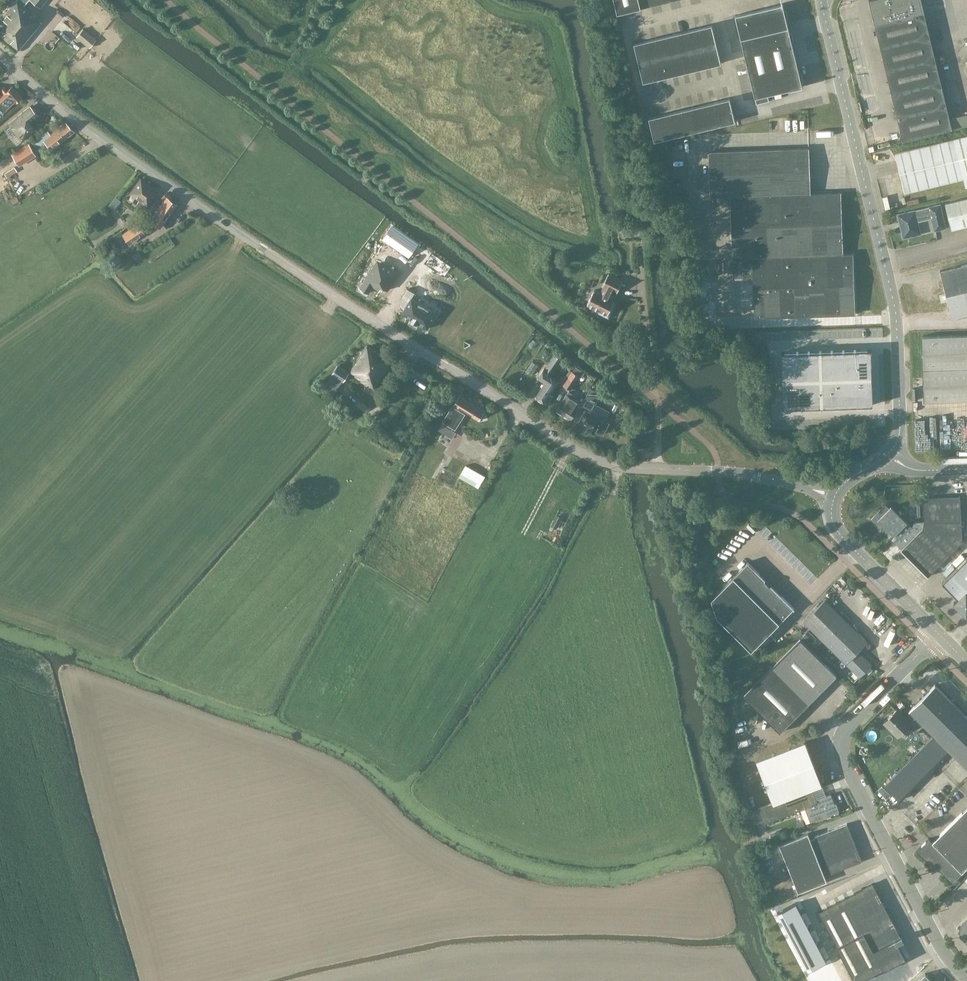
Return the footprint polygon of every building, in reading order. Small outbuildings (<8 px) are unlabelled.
[(617,12),(666,0),(615,0),(617,12)] [(902,141),(952,129),(921,0),(868,0),(902,141)] [(5,14),(0,20),(0,36),(17,50),(40,23),(33,16),(34,16),(22,6),(16,1),(5,14)] [(735,15),(740,39),(788,27),(782,3),(735,15)] [(711,24),(633,43),(643,82),(721,63),(711,24)] [(767,95),(802,86),(788,27),(740,39),(755,98),(756,104),(769,101),(767,95)] [(89,47),(95,39),(84,30),(77,38),(89,47)] [(7,109),(13,104),(21,96),(11,86),(7,90),(3,86),(0,89),(0,90),(3,94),(0,97),(0,116),(7,109)] [(729,98),(648,117),(654,140),(735,121),(729,98)] [(29,122),(37,115),(29,106),(7,124),(21,140),(34,129),(29,122)] [(40,150),(47,145),(51,149),(74,131),(65,122),(51,134),(50,135),(47,131),(33,141),(34,141),(31,143),(34,147),(36,145),(40,150)] [(894,152),(904,193),(963,178),(965,187),(966,187),(966,134),(894,152)] [(34,155),(27,144),(11,154),(18,165),(34,155)] [(808,148),(707,152),(709,198),(730,197),(733,281),(743,280),(744,308),(753,308),(754,318),(814,316),(855,314),(855,311),(854,294),(853,269),(853,254),(843,254),(841,193),(810,194),(810,192),(808,148)] [(4,170),(11,167),(7,158),(0,160),(4,170)] [(146,205),(157,191),(140,179),(130,193),(139,200),(135,207),(141,211),(146,205)] [(966,224),(966,197),(944,203),(950,229),(966,224)] [(159,228),(176,205),(166,198),(149,221),(159,228)] [(939,204),(897,214),(902,237),(919,233),(916,221),(930,217),(933,230),(944,227),(939,204)] [(122,234),(129,244),(144,234),(137,224),(122,234)] [(382,238),(409,256),(418,243),(392,225),(382,238)] [(451,267),(431,253),(424,263),(444,277),(451,267)] [(966,316),(966,264),(939,270),(951,319),(966,316)] [(373,265),(360,287),(368,292),(372,285),(379,290),(381,286),(387,290),(398,272),(386,265),(382,271),(373,265)] [(601,311),(599,313),(609,318),(617,303),(614,302),(615,300),(613,299),(616,292),(617,293),(623,281),(609,273),(603,286),(604,287),(601,293),(595,290),(588,304),(601,311)] [(407,288),(399,302),(406,306),(401,313),(411,319),(417,323),(417,322),(427,328),(436,313),(411,298),(414,293),(407,288)] [(966,367),(966,334),(921,336),(922,368),(966,367)] [(374,388),(392,361),(367,345),(349,371),(374,388)] [(783,407),(868,404),(872,404),(872,396),(871,349),(781,352),(783,407)] [(536,395),(538,396),(544,401),(558,380),(551,375),(562,359),(554,354),(545,368),(544,367),(537,378),(544,383),(536,395)] [(344,380),(349,372),(338,364),(332,373),(344,380)] [(922,368),(923,401),(966,399),(966,367),(922,368)] [(570,390),(579,376),(572,371),(563,385),(570,390)] [(605,421),(607,416),(610,411),(594,403),(600,393),(589,387),(581,402),(580,404),(591,410),(590,412),(585,409),(578,422),(588,427),(587,429),(594,433),(595,431),(602,435),(609,423),(605,421)] [(580,404),(581,402),(572,397),(573,395),(568,392),(562,400),(556,410),(571,420),(580,404)] [(481,419),(484,414),(482,413),(484,411),(459,396),(442,423),(451,429),(462,410),(478,420),(479,418),(481,419)] [(397,457),(403,460),(408,448),(402,445),(397,457)] [(462,474),(483,485),(489,472),(469,461),(462,474)] [(952,551),(962,541),(960,496),(941,497),(923,498),(924,520),(915,521),(915,522),(911,526),(908,522),(894,535),(896,537),(893,540),(901,548),(901,549),(903,551),(914,562),(927,575),(952,551)] [(893,534),(907,521),(891,505),(889,507),(885,503),(870,518),(883,531),(887,528),(893,534)] [(555,521),(566,526),(570,517),(559,512),(555,521)] [(966,556),(941,581),(957,597),(953,601),(960,608),(966,614),(966,613),(966,556)] [(746,562),(718,591),(711,598),(716,616),(751,650),(792,608),(793,608),(793,607),(747,561),(746,562)] [(825,599),(803,621),(859,677),(871,665),(858,651),(867,642),(825,599)] [(807,630),(803,634),(811,642),(815,637),(807,630)] [(780,731),(836,675),(800,639),(744,695),(780,731)] [(950,751),(966,768),(966,717),(935,685),(909,710),(910,711),(904,717),(897,709),(884,722),(898,736),(909,725),(916,732),(923,725),(934,735),(950,751)] [(757,808),(760,816),(814,795),(812,788),(821,784),(804,741),(755,761),(772,802),(757,808)] [(814,795),(760,816),(764,824),(804,808),(810,822),(839,811),(836,803),(834,803),(831,796),(817,801),(814,795)] [(966,867),(966,808),(933,842),(929,838),(916,850),(929,863),(929,867),(935,867),(935,866),(936,865),(953,883),(963,872),(962,872),(966,867)] [(788,867),(854,842),(846,823),(814,836),(815,837),(810,839),(808,833),(779,844),(788,867)] [(861,860),(854,842),(788,867),(798,891),(826,880),(824,874),(828,872),(829,873),(861,860)] [(839,951),(855,980),(859,980),(882,969),(883,970),(906,958),(897,942),(898,941),(897,939),(900,937),(871,883),(818,912),(839,951)] [(795,902),(778,911),(808,970),(826,960),(795,902)] [(916,980),(933,980),(925,973),(916,980)]
